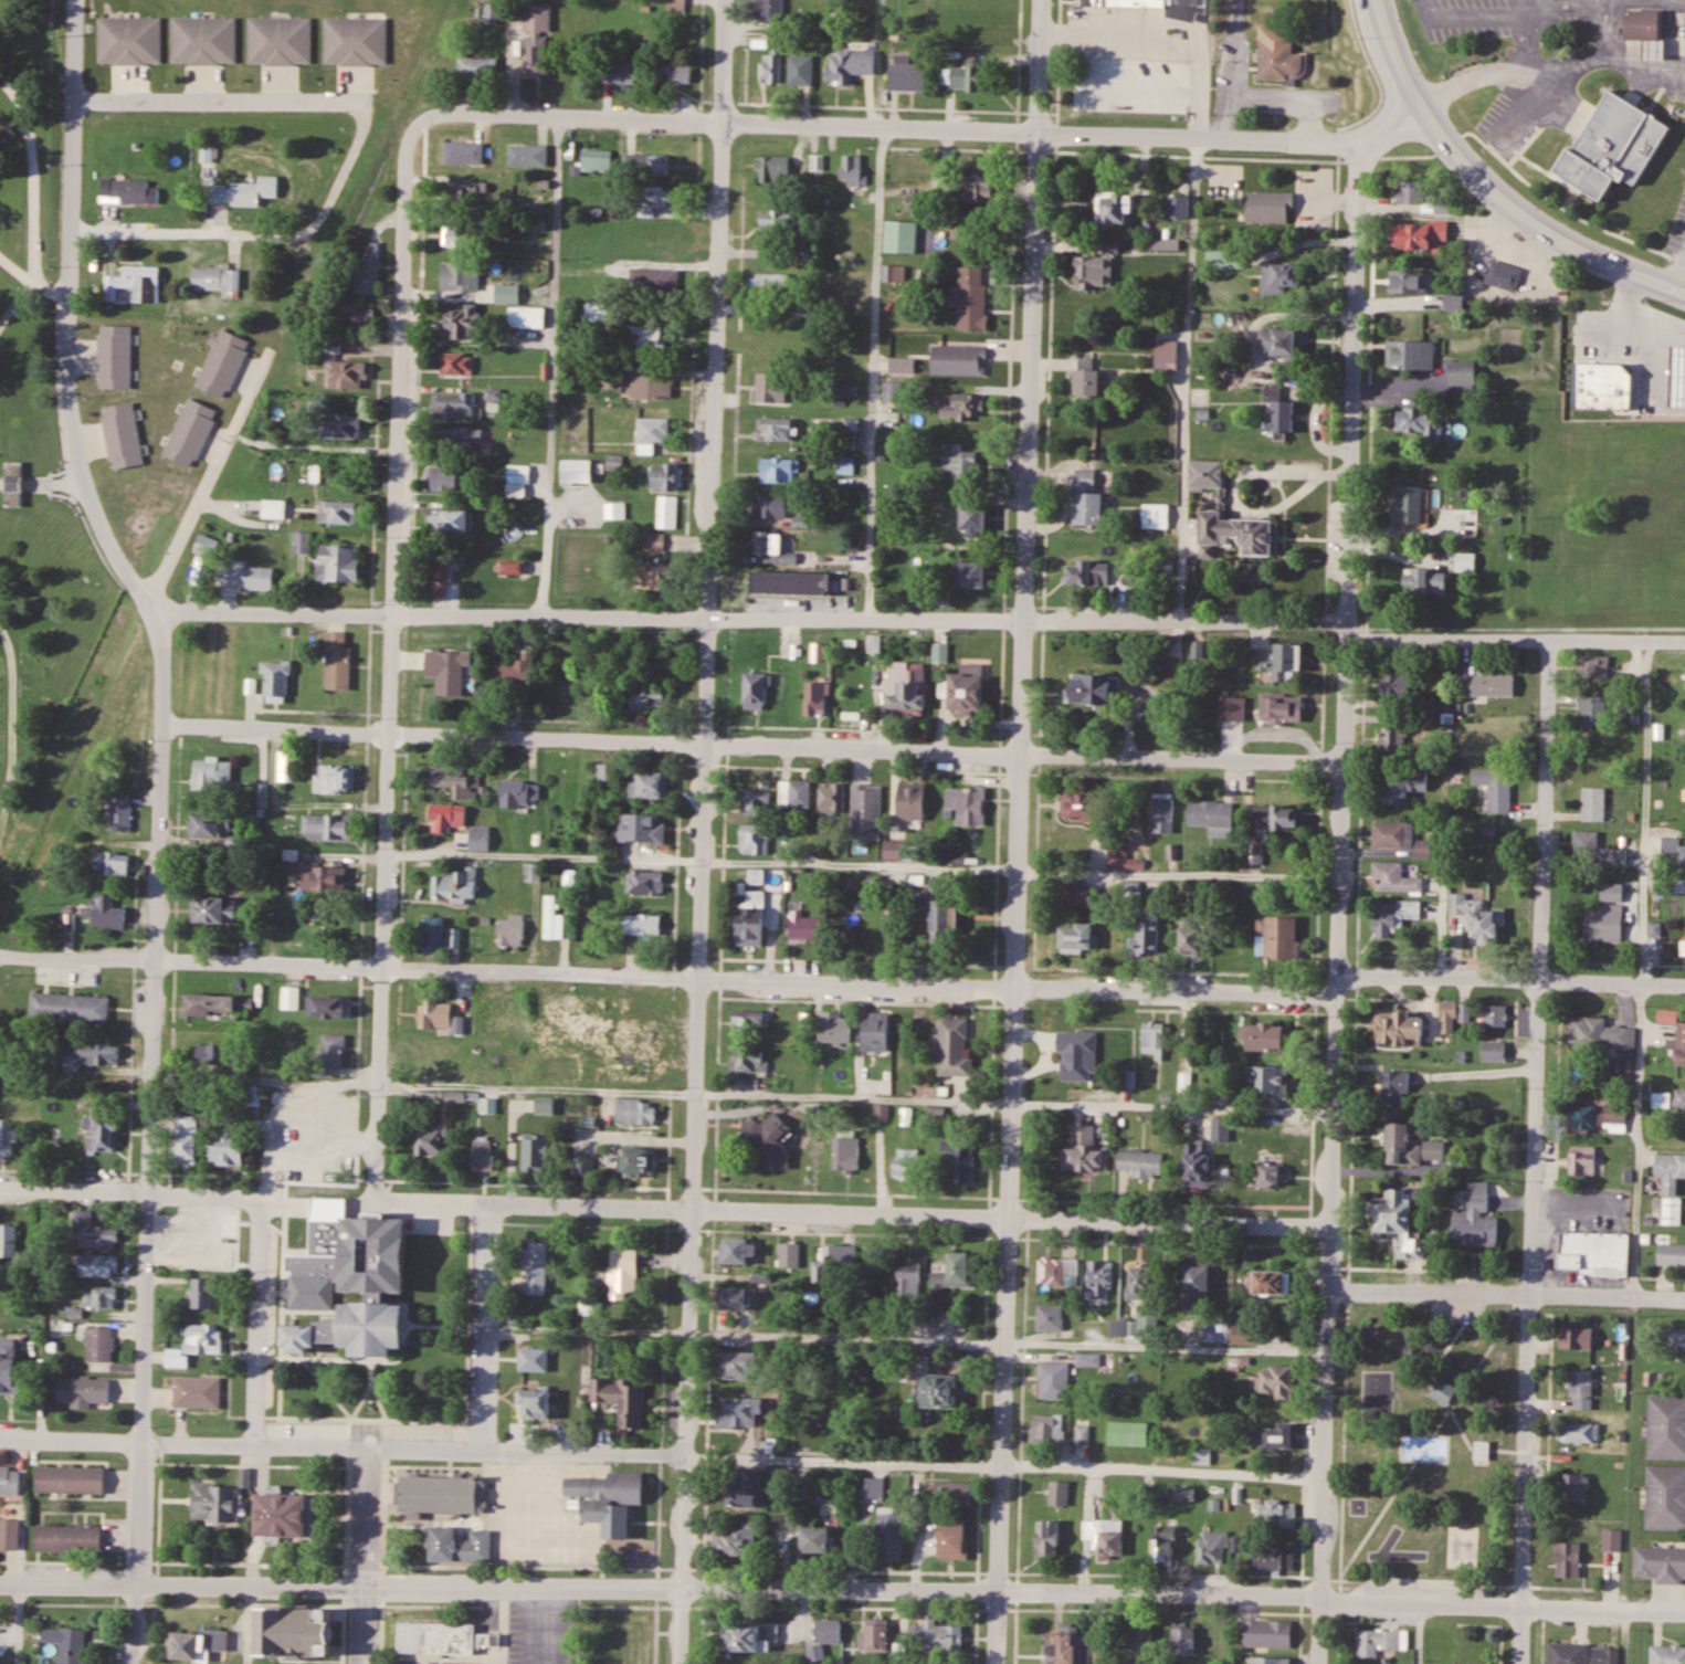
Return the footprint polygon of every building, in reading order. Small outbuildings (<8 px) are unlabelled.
[(661,12),(683,12),(683,0),(661,0),(661,12)] [(782,0),(756,0),(756,20),(782,20),(782,0)] [(1167,9),(1167,20),(1196,21),(1197,12),(1207,12),(1208,0),(1083,0),(1083,8),(1167,9)] [(523,77),(548,77),(548,32),(550,32),(550,5),(523,5),(523,77)] [(1660,11),(1625,11),(1625,41),(1660,41),(1660,11)] [(162,65),(161,17),(99,18),(99,65),(162,65)] [(235,18),(172,18),(172,65),(235,65),(235,18)] [(310,18),(247,18),(247,64),(310,64),(310,18)] [(386,18),(323,18),(323,65),(386,65),(386,18)] [(1258,78),(1303,79),(1303,53),(1291,53),(1292,27),(1258,27),(1258,78)] [(779,50),(760,50),(760,84),(779,84),(779,50)] [(850,75),(874,75),(874,51),(827,51),(827,85),(850,85),(850,75)] [(812,55),(787,55),(787,86),(812,86),(812,55)] [(457,57),(457,81),(496,81),(496,57),(457,57)] [(689,61),(662,61),(662,84),(689,84),(689,61)] [(634,84),(634,62),(606,62),(606,84),(634,84)] [(925,64),(889,64),(889,91),(925,91),(925,64)] [(944,91),(989,91),(989,69),(944,69),(944,91)] [(1636,188),(1670,126),(1606,91),(1558,178),(1603,203),(1617,178),(1636,188)] [(444,163),(482,163),(482,142),(444,142),(444,163)] [(548,166),(548,144),(509,144),(509,166),(548,166)] [(201,161),(215,161),(215,147),(201,147),(201,161)] [(610,172),(610,150),(581,150),(581,172),(610,172)] [(666,174),(666,154),(628,154),(628,174),(666,174)] [(788,154),(759,154),(759,181),(788,181),(788,154)] [(843,154),(843,186),(860,186),(860,154),(843,154)] [(992,200),(992,173),(963,173),(963,200),(992,200)] [(276,175),(258,175),(257,183),(213,182),(212,205),(259,206),(259,197),(276,197),(276,175)] [(158,202),(158,187),(149,187),(149,178),(102,178),(102,202),(158,202)] [(1424,210),(1449,211),(1450,196),(1423,196),(1423,180),(1397,179),(1397,203),(1424,203),(1424,210)] [(477,202),(477,181),(450,181),(450,202),(477,202)] [(674,186),(641,186),(641,206),(674,206),(674,186)] [(1293,223),(1293,192),(1246,191),(1246,222),(1293,223)] [(1132,212),(1132,192),(1097,192),(1097,223),(1127,223),(1127,212),(1132,212)] [(1189,195),(1168,195),(1168,217),(1189,217),(1189,195)] [(906,208),(924,208),(924,196),(906,196),(906,208)] [(758,210),(758,230),(793,230),(793,210),(758,210)] [(885,252),(916,252),(916,221),(885,221),(885,252)] [(1432,247),(1432,240),(1448,240),(1448,222),(1393,222),(1393,247),(1432,247)] [(442,223),(442,246),(470,246),(470,223),(442,223)] [(355,293),(377,293),(377,241),(366,241),(366,265),(355,265),(355,293)] [(1075,255),(1074,287),(1112,288),(1113,243),(1102,243),(1101,255),(1075,255)] [(1207,268),(1243,268),(1243,250),(1207,250),(1207,268)] [(1516,292),(1523,268),(1493,259),(1486,282),(1516,292)] [(440,289),(478,289),(478,261),(440,261),(440,289)] [(1300,262),(1262,262),(1262,294),(1286,294),(1286,285),(1300,285),(1300,262)] [(106,274),(105,300),(117,300),(117,287),(130,287),(129,301),(158,302),(158,265),(122,264),(122,275),(106,274)] [(882,281),(904,281),(904,265),(882,265),(882,281)] [(958,330),(987,330),(987,282),(983,282),(983,266),(959,266),(959,284),(949,284),(949,305),(958,305),(958,330)] [(239,267),(192,267),(192,289),(239,289),(239,267)] [(677,268),(629,267),(629,291),(676,291),(677,268)] [(1390,291),(1422,291),(1422,268),(1390,268),(1390,291)] [(787,273),(755,273),(755,294),(787,294),(787,273)] [(519,303),(519,283),(494,283),(493,302),(519,303)] [(1464,290),(1444,290),(1444,310),(1464,310),(1464,290)] [(607,322),(607,303),(584,303),(584,322),(607,322)] [(439,338),(477,338),(477,305),(439,305),(439,338)] [(509,306),(509,328),(545,328),(545,306),(509,306)] [(372,331),(372,308),(339,308),(339,331),(372,331)] [(1195,340),(1213,340),(1213,317),(1195,317),(1195,340)] [(97,388),(130,388),(130,324),(97,324),(97,388)] [(661,325),(629,325),(629,348),(661,348),(661,325)] [(250,340),(219,328),(196,386),(226,399),(250,340)] [(1286,355),(1286,363),(1305,363),(1305,328),(1260,328),(1260,355),(1286,355)] [(1587,364),(1586,390),(1609,390),(1611,333),(1581,332),(1580,364),(1587,364)] [(1435,340),(1387,340),(1387,368),(1434,368),(1435,340)] [(986,374),(986,345),(930,345),(930,374),(986,374)] [(440,374),(471,374),(471,353),(440,353),(440,374)] [(1177,353),(1155,353),(1155,368),(1177,368),(1177,353)] [(914,357),(889,357),(889,372),(914,372),(914,357)] [(363,387),(363,361),(328,361),(328,387),(363,387)] [(1476,384),(1475,361),(1449,361),(1449,384),(1476,384)] [(1099,368),(1074,368),(1074,394),(1099,394),(1099,368)] [(1248,372),(1225,372),(1225,385),(1248,385),(1248,372)] [(785,373),(755,373),(755,403),(785,403),(785,373)] [(672,375),(636,375),(636,398),(672,398),(672,375)] [(884,402),(900,402),(900,382),(884,382),(884,402)] [(1294,430),(1294,399),(1281,399),(1281,386),(1266,386),(1266,430),(1294,430)] [(474,393),(433,393),(433,418),(474,418),(474,393)] [(982,394),(941,393),(941,418),(981,418),(982,394)] [(218,410),(186,397),(163,455),(194,468),(218,410)] [(109,469),(142,464),(133,401),(101,406),(109,469)] [(1397,434),(1443,434),(1443,409),(1397,409),(1397,434)] [(360,416),(319,416),(319,438),(360,438),(360,416)] [(668,417),(637,417),(637,454),(653,454),(653,442),(668,442),(668,417)] [(756,417),(756,440),(794,440),(794,417),(756,417)] [(854,430),(854,420),(843,420),(843,430),(854,430)] [(435,449),(482,449),(482,427),(435,427),(435,449)] [(962,443),(943,443),(943,477),(976,477),(976,450),(962,450),(962,443)] [(608,469),(621,469),(621,456),(608,456),(608,469)] [(760,481),(794,482),(794,458),(761,457),(760,481)] [(562,459),(563,484),(592,484),(592,459),(562,459)] [(1224,460),(1189,460),(1189,489),(1224,489),(1224,460)] [(4,462),(4,506),(22,506),(22,462),(4,462)] [(679,488),(679,463),(651,463),(651,488),(679,488)] [(529,464),(507,464),(507,483),(529,483),(529,464)] [(426,489),(457,489),(457,466),(426,466),(426,489)] [(1095,469),(1075,469),(1075,523),(1103,523),(1103,491),(1095,491),(1095,469)] [(1393,523),(1421,523),(1421,485),(1393,485),(1393,523)] [(676,528),(676,495),(657,495),(657,528),(676,528)] [(788,495),(754,495),(754,517),(788,517),(788,495)] [(284,518),(284,499),(261,499),(261,518),(284,518)] [(319,523),(356,523),(356,500),(319,500),(319,523)] [(965,501),(965,530),(991,530),(991,501),(965,501)] [(624,502),(604,502),(604,518),(624,518),(624,502)] [(1222,518),(1222,510),(1201,509),(1200,556),(1215,557),(1215,543),(1230,543),(1230,536),(1244,536),(1243,554),(1277,554),(1277,519),(1222,518)] [(430,510),(430,532),(470,532),(470,510),(430,510)] [(310,530),(292,530),(292,551),(310,551),(310,530)] [(797,562),(797,548),(778,548),(778,530),(753,530),(753,554),(757,554),(757,562),(797,562)] [(664,550),(664,533),(645,533),(645,550),(664,550)] [(358,581),(359,545),(318,544),(317,580),(358,581)] [(1474,552),(1455,552),(1455,571),(1474,571),(1474,552)] [(429,581),(451,581),(452,556),(429,556),(429,581)] [(1067,584),(1109,584),(1109,560),(1077,560),(1077,563),(1067,563),(1067,584)] [(988,561),(956,561),(956,587),(988,587),(988,561)] [(524,562),(499,562),(499,573),(524,573),(524,562)] [(671,588),(671,562),(640,562),(640,588),(671,588)] [(272,566),(223,564),(222,586),(272,588),(272,566)] [(1445,571),(1430,571),(1430,567),(1404,567),(1404,594),(1445,594),(1445,571)] [(830,570),(752,570),(752,592),(830,592),(830,570)] [(349,688),(349,631),(324,631),(324,688),(349,688)] [(1257,671),(1273,671),(1273,679),(1294,679),(1294,669),(1301,669),(1301,643),(1272,643),(1272,647),(1258,647),(1257,671)] [(463,666),(471,666),(471,651),(425,651),(425,676),(437,676),(437,695),(462,695),(463,666)] [(533,652),(521,652),(521,660),(496,659),(496,693),(532,693),(533,652)] [(1608,677),(1608,655),(1578,655),(1578,677),(1608,677)] [(287,660),(261,660),(261,701),(287,701),(287,660)] [(982,663),(960,663),(960,673),(949,673),(949,709),(957,709),(957,713),(982,713),(982,663)] [(898,694),(887,693),(887,713),(924,714),(926,669),(898,669),(898,694)] [(744,672),(744,708),(766,708),(766,672),(744,672)] [(1513,695),(1513,672),(1464,672),(1464,695),(1513,695)] [(1412,697),(1412,673),(1383,673),(1383,697),(1412,697)] [(1111,703),(1111,674),(1069,674),(1069,703),(1111,703)] [(804,715),(826,715),(826,681),(804,681),(804,715)] [(629,710),(669,710),(669,684),(629,684),(629,710)] [(1173,719),(1173,690),(1150,690),(1150,719),(1173,719)] [(1302,694),(1260,694),(1260,722),(1302,722),(1302,694)] [(1605,695),(1579,695),(1579,730),(1605,730),(1605,695)] [(1406,725),(1381,725),(1381,753),(1406,753),(1406,725)] [(277,781),(293,781),(293,750),(277,750),(277,781)] [(230,760),(193,760),(193,790),(230,790),(230,760)] [(318,793),(349,793),(349,765),(318,765),(318,793)] [(612,765),(596,765),(596,781),(612,781),(612,765)] [(430,786),(452,787),(452,800),(478,800),(479,767),(430,766),(430,786)] [(1382,805),(1407,805),(1407,791),(1427,791),(1427,768),(1382,768),(1382,805)] [(1510,811),(1510,768),(1471,769),(1471,781),(1487,781),(1488,811),(1510,811)] [(666,798),(666,771),(630,771),(630,798),(666,798)] [(810,808),(810,780),(779,780),(779,808),(810,808)] [(537,803),(537,781),(500,781),(500,803),(537,803)] [(845,782),(819,782),(819,814),(845,814),(845,782)] [(927,782),(897,782),(897,820),(927,820),(927,782)] [(853,783),(881,783),(880,836),(852,835),(853,783)] [(1605,787),(1582,787),(1582,821),(1605,821),(1605,787)] [(949,825),(985,825),(985,788),(949,788),(949,825)] [(770,791),(742,791),(742,819),(770,819),(770,791)] [(1098,793),(1061,793),(1061,820),(1098,820),(1098,793)] [(1172,793),(1151,793),(1151,827),(1172,827),(1172,793)] [(109,830),(130,830),(130,795),(109,795),(109,830)] [(1188,825),(1210,825),(1210,836),(1232,836),(1232,801),(1188,801),(1188,825)] [(450,826),(465,826),(465,805),(430,805),(430,832),(450,832),(450,826)] [(1298,829),(1298,805),(1252,805),(1252,829),(1298,829)] [(219,838),(219,814),(190,814),(190,838),(219,838)] [(663,843),(664,814),(619,814),(619,843),(663,843)] [(353,840),(353,815),(302,815),(302,840),(353,840)] [(1429,840),(1412,839),(1412,822),(1373,822),(1372,848),(1412,848),(1412,856),(1429,857),(1429,840)] [(769,854),(769,825),(740,825),(740,854),(769,854)] [(1494,836),(1494,825),(1477,825),(1477,836),(1494,836)] [(469,826),(469,851),(488,851),(488,826),(469,826)] [(1574,857),(1599,857),(1599,831),(1574,831),(1574,857)] [(1680,836),(1663,837),(1663,869),(1684,869),(1684,844),(1680,844),(1680,836)] [(1127,859),(1127,839),(1108,839),(1108,869),(1144,869),(1144,859),(1127,859)] [(1263,864),(1263,843),(1244,843),(1244,864),(1263,864)] [(1627,848),(1606,847),(1606,866),(1626,866),(1627,848)] [(128,874),(128,852),(92,852),(92,874),(128,874)] [(1373,890),(1422,890),(1422,877),(1402,877),(1402,862),(1373,862),(1373,890)] [(345,864),(302,864),(302,889),(345,889),(345,864)] [(539,881),(539,864),(524,864),(524,881),(539,881)] [(432,897),(475,897),(475,869),(444,869),(444,876),(432,876),(432,897)] [(762,883),(762,870),(750,870),(750,883),(762,883)] [(663,871),(627,871),(627,894),(663,894),(663,871)] [(1061,879),(1061,909),(1098,909),(1098,887),(1082,887),(1082,879),(1061,879)] [(1140,882),(1127,882),(1127,900),(1140,900),(1140,882)] [(1230,882),(1211,882),(1211,893),(1230,893),(1230,882)] [(1623,900),(1623,883),(1601,883),(1601,900),(1623,900)] [(957,897),(952,897),(952,885),(928,884),(928,902),(921,902),(921,913),(930,914),(930,942),(945,942),(945,929),(957,929),(957,897)] [(736,945),(763,945),(763,891),(747,891),(747,905),(736,905),(736,945)] [(92,927),(124,927),(125,907),(113,907),(113,893),(90,893),(90,915),(92,915),(92,927)] [(1505,908),(1483,908),(1483,898),(1467,899),(1467,893),(1448,893),(1448,914),(1471,914),(1471,944),(1496,944),(1496,926),(1505,926),(1505,908)] [(562,914),(554,914),(554,895),(543,895),(543,938),(562,938),(562,914)] [(235,923),(235,896),(191,896),(191,923),(235,923)] [(1402,918),(1420,918),(1420,901),(1374,901),(1374,938),(1391,938),(1391,927),(1402,927),(1402,918)] [(1603,908),(1603,903),(1623,903),(1622,939),(1584,938),(1586,908),(1603,908)] [(1129,937),(1129,954),(1157,954),(1157,910),(1139,909),(1139,937),(1129,937)] [(820,939),(819,917),(801,917),(801,910),(790,911),(791,939),(820,939)] [(660,914),(624,914),(624,935),(660,935),(660,914)] [(1266,933),(1257,931),(1259,918),(1265,918),(1265,914),(1297,915),(1296,958),(1265,957),(1266,933)] [(523,945),(523,915),(508,915),(508,919),(497,919),(497,945),(523,945)] [(422,952),(443,952),(443,917),(422,917),(422,952)] [(1199,956),(1199,926),(1187,926),(1187,922),(1179,922),(1179,956),(1199,956)] [(1092,925),(1059,924),(1059,950),(1091,951),(1092,925)] [(298,1009),(298,986),(282,986),(282,1009),(298,1009)] [(108,996),(30,993),(29,1019),(107,1023),(108,996)] [(234,994),(184,994),(184,1014),(234,1014),(234,994)] [(308,1016),(350,1016),(350,996),(308,996),(308,1016)] [(243,1010),(252,1011),(253,998),(244,997),(243,1010)] [(450,1028),(450,1003),(437,1003),(437,998),(418,998),(418,1028),(450,1028)] [(1441,1033),(1456,1033),(1456,1001),(1441,1001),(1441,1033)] [(1469,1021),(1469,1002),(1460,1002),(1460,1021),(1469,1021)] [(1507,1026),(1507,1005),(1485,1005),(1485,1026),(1507,1026)] [(660,1006),(619,1006),(619,1031),(660,1031),(660,1006)] [(734,1032),(764,1032),(764,1010),(734,1010),(734,1032)] [(1677,1010),(1659,1010),(1659,1023),(1677,1023),(1677,1010)] [(842,1012),(820,1012),(820,1042),(850,1042),(850,1018),(842,1018),(842,1012)] [(888,1050),(888,1012),(863,1012),(863,1050),(888,1050)] [(1423,1044),(1423,1015),(1409,1015),(1409,1012),(1375,1012),(1375,1044),(1423,1044)] [(1606,1016),(1570,1015),(1569,1047),(1635,1049),(1636,1027),(1606,1026),(1606,1016)] [(462,1033),(462,1017),(453,1017),(453,1033),(462,1033)] [(966,1019),(939,1018),(936,1074),(971,1076),(972,1053),(965,1053),(966,1019)] [(1163,1022),(1142,1022),(1142,1053),(1155,1053),(1155,1059),(1163,1059),(1163,1022)] [(1675,1049),(1675,1065),(1684,1065),(1684,1022),(1679,1022),(1678,1039),(1669,1039),(1668,1049),(1675,1049)] [(1289,1024),(1241,1024),(1241,1051),(1289,1051),(1289,1024)] [(344,1034),(320,1034),(320,1077),(332,1077),(332,1066),(344,1066),(344,1034)] [(1506,1041),(1482,1041),(1482,1061),(1506,1061),(1506,1041)] [(79,1065),(118,1065),(118,1044),(64,1044),(64,1072),(79,1072),(79,1065)] [(246,1045),(196,1045),(196,1070),(245,1071),(246,1045)] [(767,1071),(767,1049),(732,1049),(732,1071),(767,1071)] [(660,1065),(660,1050),(626,1050),(626,1067),(636,1067),(636,1076),(650,1076),(650,1065),(660,1065)] [(1288,1099),(1288,1067),(1245,1067),(1245,1099),(1288,1099)] [(1409,1093),(1409,1071),(1381,1071),(1381,1106),(1402,1106),(1402,1093),(1409,1093)] [(245,1105),(260,1104),(258,1087),(244,1088),(245,1105)] [(1674,1088),(1674,1110),(1684,1110),(1684,1088),(1674,1088)] [(449,1101),(465,1101),(465,1092),(449,1092),(449,1101)] [(496,1096),(486,1096),(486,1110),(496,1110),(496,1096)] [(536,1114),(553,1114),(553,1098),(536,1098),(536,1114)] [(655,1124),(655,1099),(616,1099),(616,1124),(655,1124)] [(1627,1103),(1604,1102),(1604,1110),(1597,1110),(1597,1104),(1571,1104),(1571,1129),(1602,1129),(1602,1131),(1627,1131),(1627,1103)] [(789,1165),(779,1137),(788,1134),(780,1113),(747,1124),(765,1173),(789,1165)] [(116,1116),(86,1116),(86,1151),(116,1151),(116,1116)] [(176,1163),(196,1163),(196,1116),(176,1116),(176,1163)] [(1212,1141),(1230,1141),(1230,1118),(1212,1118),(1212,1141)] [(12,1144),(15,1144),(15,1122),(0,1122),(0,1156),(12,1156),(12,1144)] [(1387,1163),(1444,1163),(1444,1142),(1410,1142),(1410,1123),(1386,1123),(1387,1163)] [(1107,1170),(1107,1148),(1094,1148),(1094,1125),(1072,1124),(1072,1147),(1061,1147),(1061,1170),(1107,1170)] [(441,1135),(447,1135),(447,1125),(416,1125),(416,1155),(441,1155),(441,1135)] [(209,1165),(243,1165),(243,1128),(209,1128),(209,1165)] [(548,1172),(548,1134),(523,1134),(523,1172),(548,1172)] [(471,1171),(492,1171),(492,1136),(471,1136),(471,1171)] [(857,1136),(833,1136),(833,1172),(857,1172),(857,1136)] [(941,1139),(941,1152),(951,1152),(951,1182),(972,1182),(972,1139),(941,1139)] [(1185,1185),(1210,1185),(1210,1153),(1204,1153),(1204,1141),(1185,1141),(1185,1185)] [(1570,1175),(1596,1175),(1596,1145),(1570,1145),(1570,1175)] [(623,1177),(650,1177),(650,1148),(623,1148),(623,1177)] [(917,1148),(893,1148),(893,1180),(917,1180),(917,1148)] [(1133,1176),(1161,1177),(1161,1150),(1118,1150),(1118,1170),(1133,1170),(1133,1176)] [(571,1177),(594,1177),(594,1152),(571,1152),(571,1177)] [(1682,1224),(1682,1196),(1678,1196),(1678,1177),(1684,1177),(1684,1154),(1656,1154),(1656,1176),(1664,1176),(1664,1196),(1663,1196),(1663,1224),(1682,1224)] [(1280,1163),(1257,1163),(1257,1187),(1280,1187),(1280,1163)] [(1497,1217),(1487,1217),(1488,1182),(1467,1181),(1467,1208),(1453,1208),(1452,1246),(1496,1247),(1497,1217)] [(1424,1258),(1424,1237),(1411,1236),(1413,1187),(1387,1186),(1387,1202),(1376,1202),(1376,1231),(1399,1232),(1398,1257),(1424,1258)] [(71,1210),(71,1247),(117,1247),(117,1227),(92,1226),(92,1210),(71,1210)] [(0,1225),(0,1257),(17,1257),(17,1225),(0,1225)] [(1580,1266),(1561,1266),(1562,1231),(1629,1233),(1626,1275),(1580,1274),(1580,1266)] [(748,1237),(720,1237),(720,1262),(748,1262),(748,1237)] [(546,1242),(525,1242),(525,1294),(546,1294),(546,1242)] [(798,1242),(778,1242),(778,1267),(798,1267),(798,1242)] [(1658,1244),(1658,1265),(1684,1265),(1684,1244),(1658,1244)] [(813,1261),(813,1282),(854,1282),(854,1245),(819,1245),(819,1261),(813,1261)] [(636,1249),(610,1249),(610,1298),(636,1298),(636,1249)] [(930,1286),(969,1286),(969,1252),(948,1252),(948,1272),(930,1272),(930,1286)] [(76,1277),(117,1277),(117,1255),(76,1255),(76,1277)] [(1077,1257),(1039,1257),(1039,1285),(1077,1285),(1077,1257)] [(1112,1260),(1088,1260),(1088,1298),(1112,1298),(1112,1260)] [(1183,1308),(1197,1308),(1197,1293),(1209,1293),(1209,1261),(1183,1261),(1183,1308)] [(919,1262),(897,1262),(897,1296),(919,1296),(919,1262)] [(1155,1299),(1155,1266),(1129,1266),(1129,1299),(1155,1299)] [(1289,1294),(1289,1270),(1251,1270),(1251,1294),(1289,1294)] [(287,1309),(333,1310),(334,1274),(287,1273),(287,1309)] [(212,1278),(191,1278),(191,1309),(212,1309),(212,1278)] [(84,1308),(115,1308),(115,1287),(84,1287),(84,1308)] [(718,1309),(746,1309),(746,1287),(718,1287),(718,1309)] [(596,1315),(596,1294),(580,1294),(580,1315),(596,1315)] [(391,1356),(391,1347),(402,1347),(402,1303),(338,1303),(338,1347),(349,1347),(348,1356),(391,1356)] [(1158,1303),(1138,1303),(1138,1332),(1158,1332),(1158,1303)] [(1063,1304),(1036,1304),(1036,1330),(1063,1330),(1063,1304)] [(220,1325),(183,1324),(183,1349),(165,1349),(165,1367),(186,1367),(186,1353),(220,1354),(220,1325)] [(315,1325),(282,1325),(282,1351),(315,1351),(315,1325)] [(1205,1325),(1205,1341),(1226,1341),(1226,1325),(1205,1325)] [(1233,1342),(1256,1342),(1256,1325),(1233,1325),(1233,1342)] [(87,1327),(87,1362),(112,1362),(112,1327),(87,1327)] [(1592,1328),(1561,1328),(1561,1349),(1592,1349),(1592,1328)] [(1668,1328),(1668,1348),(1684,1348),(1684,1328),(1668,1328)] [(23,1378),(16,1378),(16,1338),(0,1338),(0,1394),(23,1394),(23,1378)] [(519,1372),(548,1372),(548,1348),(519,1348),(519,1372)] [(757,1352),(717,1352),(717,1380),(757,1380),(757,1352)] [(1099,1366),(1099,1354),(1076,1354),(1076,1366),(1099,1366)] [(958,1409),(958,1374),(927,1373),(927,1360),(920,1360),(919,1408),(958,1409)] [(1069,1399),(1068,1361),(1038,1362),(1039,1399),(1069,1399)] [(1274,1399),(1294,1399),(1294,1366),(1260,1366),(1260,1393),(1274,1393),(1274,1399)] [(1434,1388),(1451,1400),(1465,1381),(1448,1369),(1434,1388)] [(1593,1370),(1568,1370),(1568,1396),(1593,1396),(1593,1370)] [(220,1408),(220,1377),(173,1377),(173,1408),(220,1408)] [(70,1409),(89,1409),(89,1403),(108,1403),(108,1378),(56,1378),(56,1403),(70,1403),(70,1409)] [(645,1381),(591,1380),(590,1402),(619,1402),(619,1433),(644,1433),(645,1381)] [(550,1390),(518,1390),(518,1419),(550,1419),(550,1390)] [(1471,1409),(1500,1409),(1500,1390),(1471,1390),(1471,1409)] [(1651,1394),(1684,1395),(1684,1456),(1650,1455),(1651,1394)] [(756,1429),(756,1398),(721,1398),(721,1416),(716,1416),(716,1429),(756,1429)] [(1063,1415),(1032,1415),(1032,1444),(1063,1444),(1063,1415)] [(1147,1446),(1147,1422),(1108,1422),(1108,1446),(1147,1446)] [(1561,1443),(1598,1443),(1598,1423),(1561,1423),(1561,1443)] [(1259,1425),(1259,1448),(1297,1448),(1297,1425),(1259,1425)] [(1076,1445),(1088,1445),(1088,1428),(1076,1428),(1076,1445)] [(1475,1462),(1488,1462),(1488,1441),(1475,1441),(1475,1462)] [(1647,1465),(1684,1466),(1684,1528),(1646,1527),(1647,1465)] [(19,1494),(19,1467),(0,1467),(0,1494),(19,1494)] [(103,1493),(103,1467),(36,1467),(36,1493),(103,1493)] [(761,1490),(761,1471),(727,1471),(727,1508),(756,1508),(756,1490),(761,1490)] [(566,1497),(583,1497),(583,1523),(603,1523),(603,1539),(629,1540),(629,1504),(642,1505),(643,1473),(608,1472),(607,1478),(566,1477),(566,1497)] [(1586,1501),(1586,1474),(1562,1474),(1562,1501),(1586,1501)] [(479,1477),(396,1476),(396,1511),(478,1513),(479,1477)] [(882,1478),(861,1478),(861,1498),(882,1498),(882,1478)] [(971,1482),(933,1482),(933,1507),(971,1507),(971,1482)] [(1068,1482),(1049,1482),(1049,1507),(1068,1507),(1068,1482)] [(238,1522),(238,1485),(191,1485),(191,1522),(238,1522)] [(1173,1502),(1195,1502),(1195,1487),(1173,1487),(1173,1502)] [(254,1495),(254,1537),(307,1537),(307,1495),(254,1495)] [(1257,1502),(1257,1527),(1296,1527),(1296,1502),(1257,1502)] [(0,1510),(0,1528),(18,1528),(18,1510),(0,1510)] [(903,1511),(876,1511),(876,1559),(903,1559),(903,1511)] [(1123,1520),(1085,1520),(1085,1536),(1095,1536),(1095,1558),(1123,1558),(1123,1520)] [(714,1555),(757,1556),(758,1522),(743,1522),(743,1529),(714,1529),(714,1555)] [(939,1560),(966,1560),(966,1522),(939,1522),(939,1560)] [(1037,1560),(1059,1560),(1059,1522),(1037,1522),(1037,1560)] [(1152,1562),(1175,1562),(1175,1526),(1152,1526),(1152,1562)] [(100,1527),(33,1527),(33,1553),(100,1553),(100,1527)] [(428,1562),(491,1562),(491,1530),(470,1530),(470,1540),(456,1540),(456,1527),(428,1527),(428,1562)] [(829,1527),(801,1527),(801,1553),(829,1553),(829,1527)] [(1623,1530),(1604,1530),(1604,1552),(1623,1552),(1623,1530)] [(1199,1564),(1226,1564),(1226,1532),(1199,1532),(1199,1564)] [(1581,1578),(1581,1542),(1556,1542),(1556,1578),(1581,1578)] [(1635,1544),(1684,1545),(1684,1576),(1682,1576),(1682,1583),(1657,1582),(1657,1576),(1635,1575),(1635,1544)] [(1294,1570),(1294,1547),(1254,1547),(1254,1570),(1294,1570)] [(254,1609),(254,1659),(329,1659),(329,1610),(254,1609)] [(887,1651),(887,1619),(861,1619),(861,1651),(887,1651)] [(816,1620),(816,1647),(809,1647),(809,1659),(823,1659),(823,1643),(840,1643),(840,1620),(816,1620)] [(935,1625),(935,1620),(923,1620),(923,1624),(912,1624),(912,1653),(962,1654),(962,1625),(935,1625)] [(1292,1621),(1244,1621),(1244,1648),(1292,1648),(1292,1621)] [(475,1624),(398,1623),(397,1654),(475,1655),(475,1647),(500,1647),(500,1633),(474,1633),(475,1624)] [(760,1623),(724,1623),(724,1652),(770,1652),(770,1641),(760,1641),(760,1623)] [(1196,1655),(1196,1623),(1172,1623),(1172,1656),(1196,1655)] [(84,1629),(42,1628),(42,1647),(56,1647),(56,1663),(83,1663),(84,1629)] [(1152,1629),(1126,1629),(1126,1658),(1152,1658),(1152,1629)] [(226,1651),(227,1633),(166,1630),(165,1659),(207,1661),(207,1650),(226,1651)] [(1401,1630),(1357,1630),(1357,1658),(1378,1658),(1378,1649),(1401,1649),(1401,1630)] [(1047,1663),(1089,1663),(1089,1633),(1047,1634),(1047,1663)] [(1588,1643),(1550,1643),(1550,1663),(1588,1663),(1588,1643)] [(1651,1646),(1651,1663),(1684,1663),(1684,1646),(1651,1646)] [(1620,1648),(1593,1648),(1593,1663),(1619,1663),(1620,1648)]
